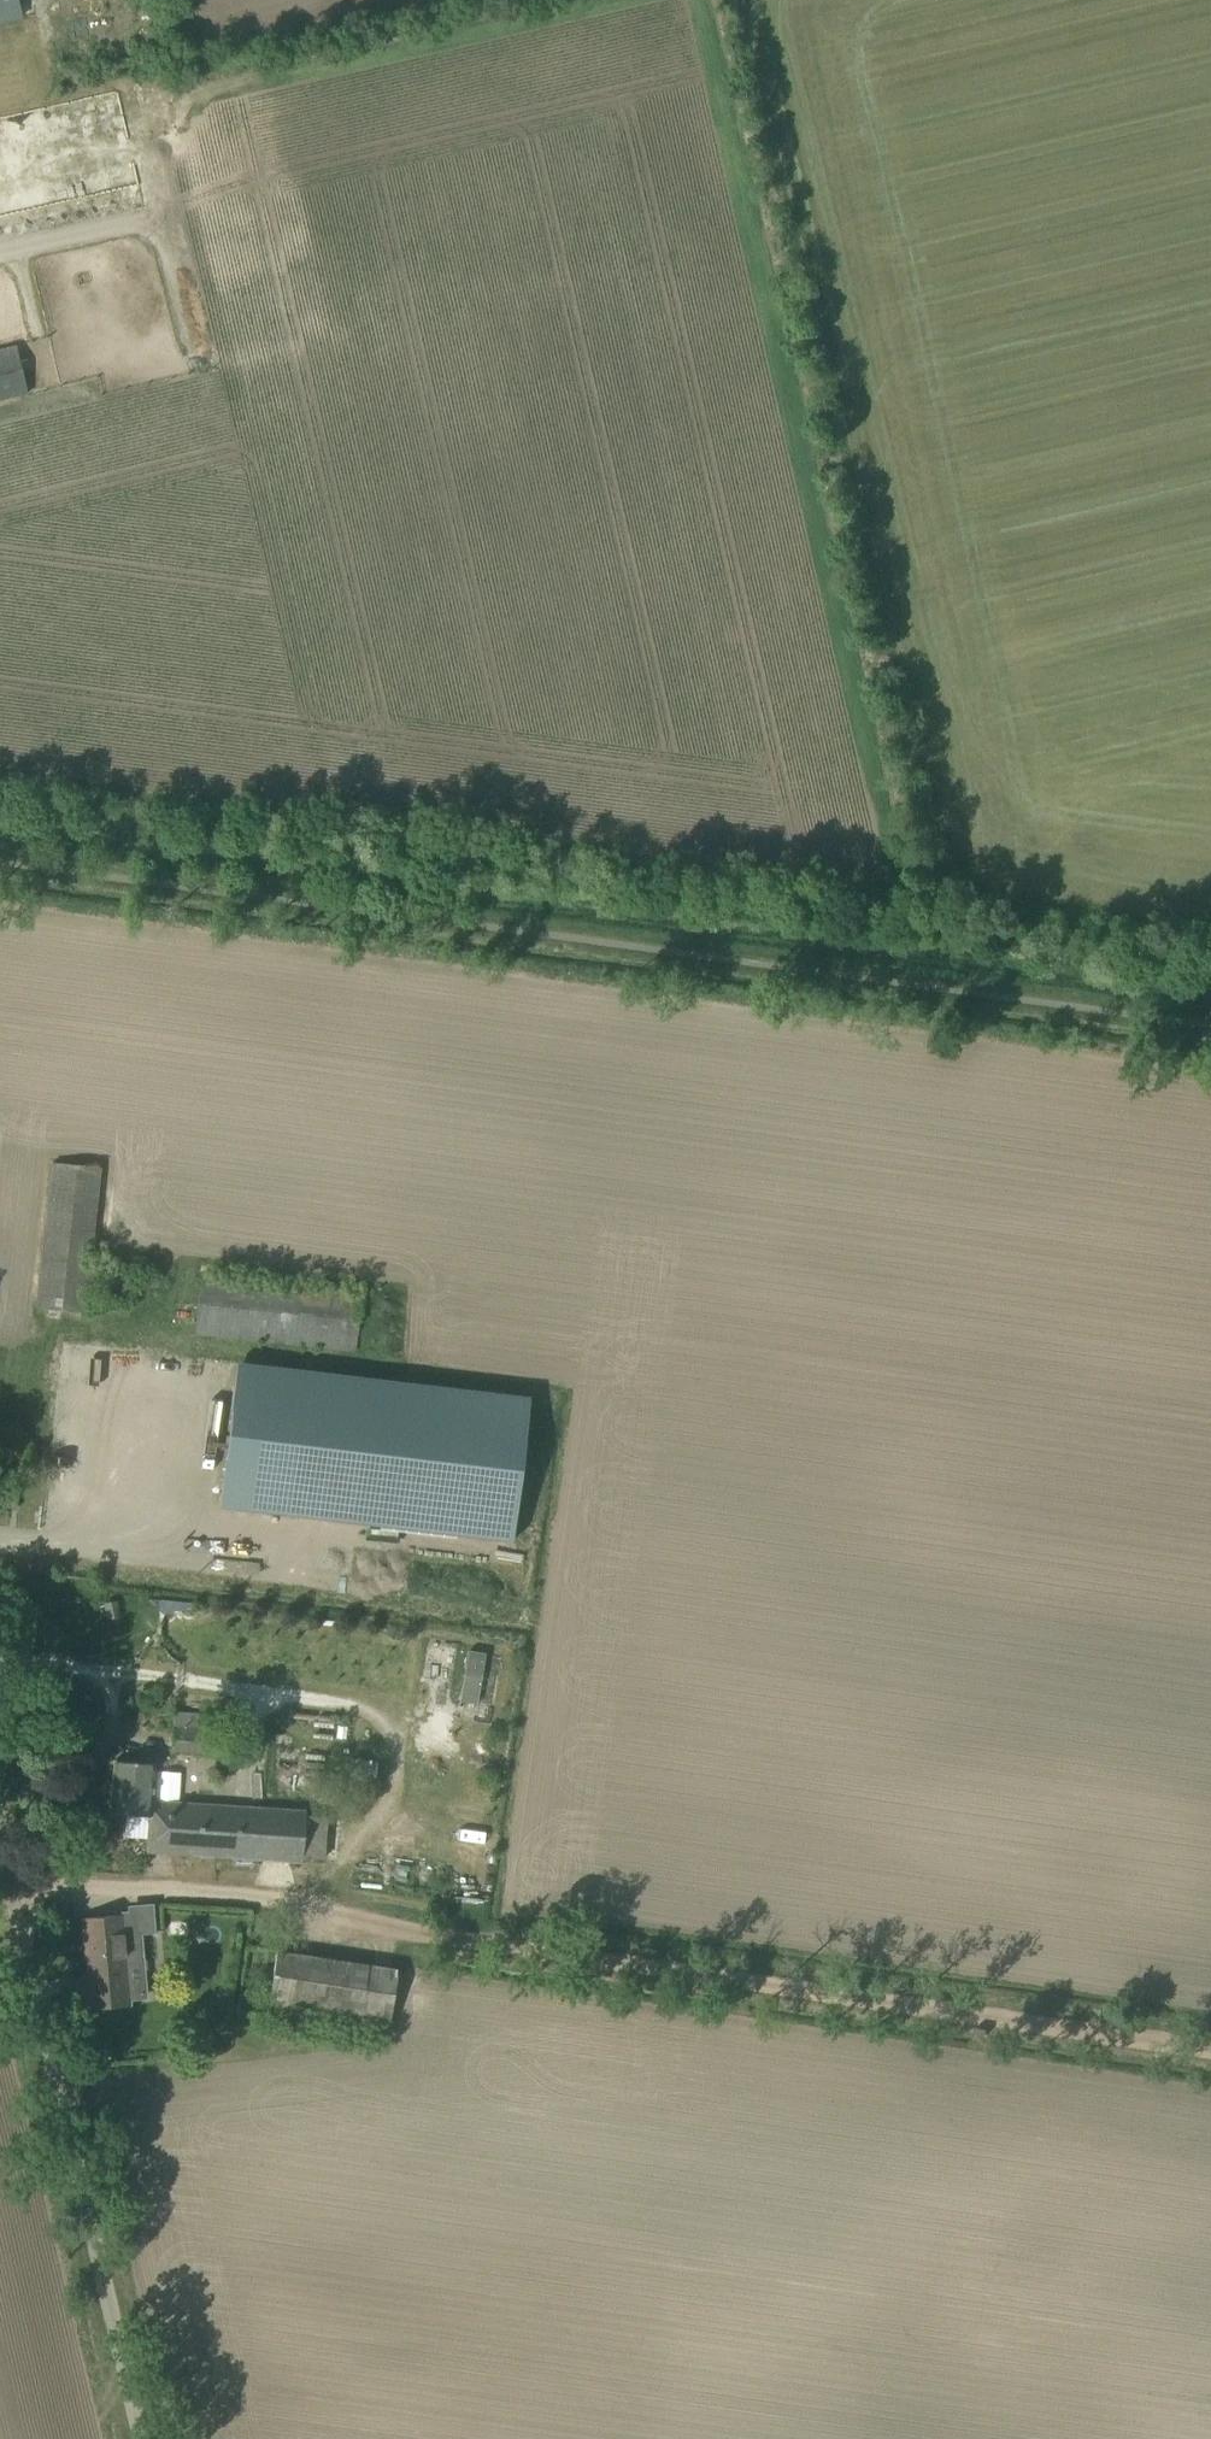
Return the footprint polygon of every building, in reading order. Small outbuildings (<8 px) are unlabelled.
[(22,17),(17,0),(0,0),(0,22),(22,17)] [(26,395),(14,346),(0,350),(0,401),(26,395)] [(36,1307),(60,1309),(85,1312),(88,1287),(129,1294),(132,1267),(90,1260),(100,1168),(52,1162),(36,1307)] [(235,1411),(230,1411),(224,1459),(229,1459),(224,1507),(506,1541),(523,1397),(241,1363),(235,1411)] [(114,1601),(105,1603),(108,1619),(118,1617),(114,1601)] [(169,1751),(208,1753),(209,1728),(170,1726),(169,1751)] [(146,1851),(301,1861),(302,1854),(322,1855),(323,1816),(306,1814),(306,1811),(153,1800),(155,1764),(113,1761),(110,1814),(149,1816),(146,1851)] [(159,1797),(175,1797),(176,1767),(160,1766),(159,1797)] [(142,1962),(139,1932),(133,1932),(131,1915),(121,1916),(121,1915),(82,1918),(90,2009),(128,2006),(125,1964),(142,1962)] [(401,2016),(409,1968),(287,1948),(280,1996),(401,2016)]
